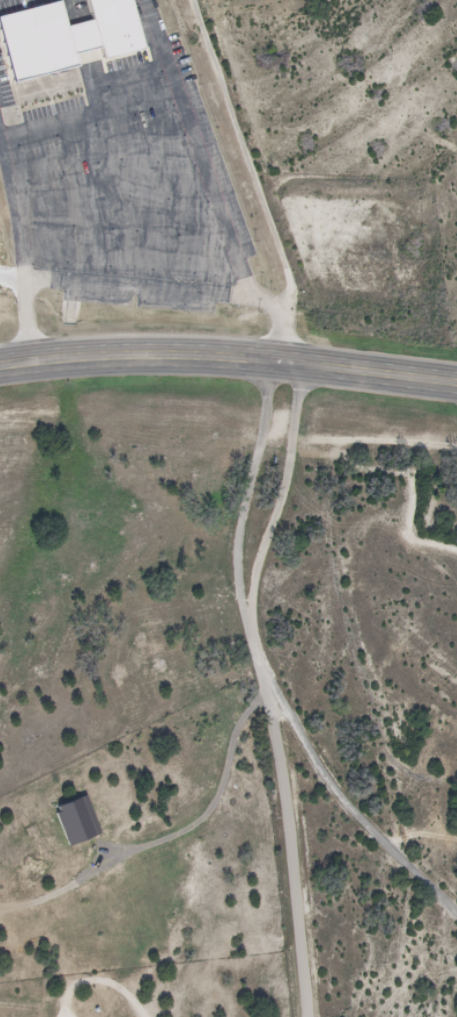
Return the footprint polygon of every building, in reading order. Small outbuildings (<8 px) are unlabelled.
[(100,23),(73,30),(80,58),(105,51),(109,66),(151,55),(136,0),(94,0),(100,23)] [(73,30),(66,4),(2,21),(21,90),(84,73),(80,58),(73,30)]
